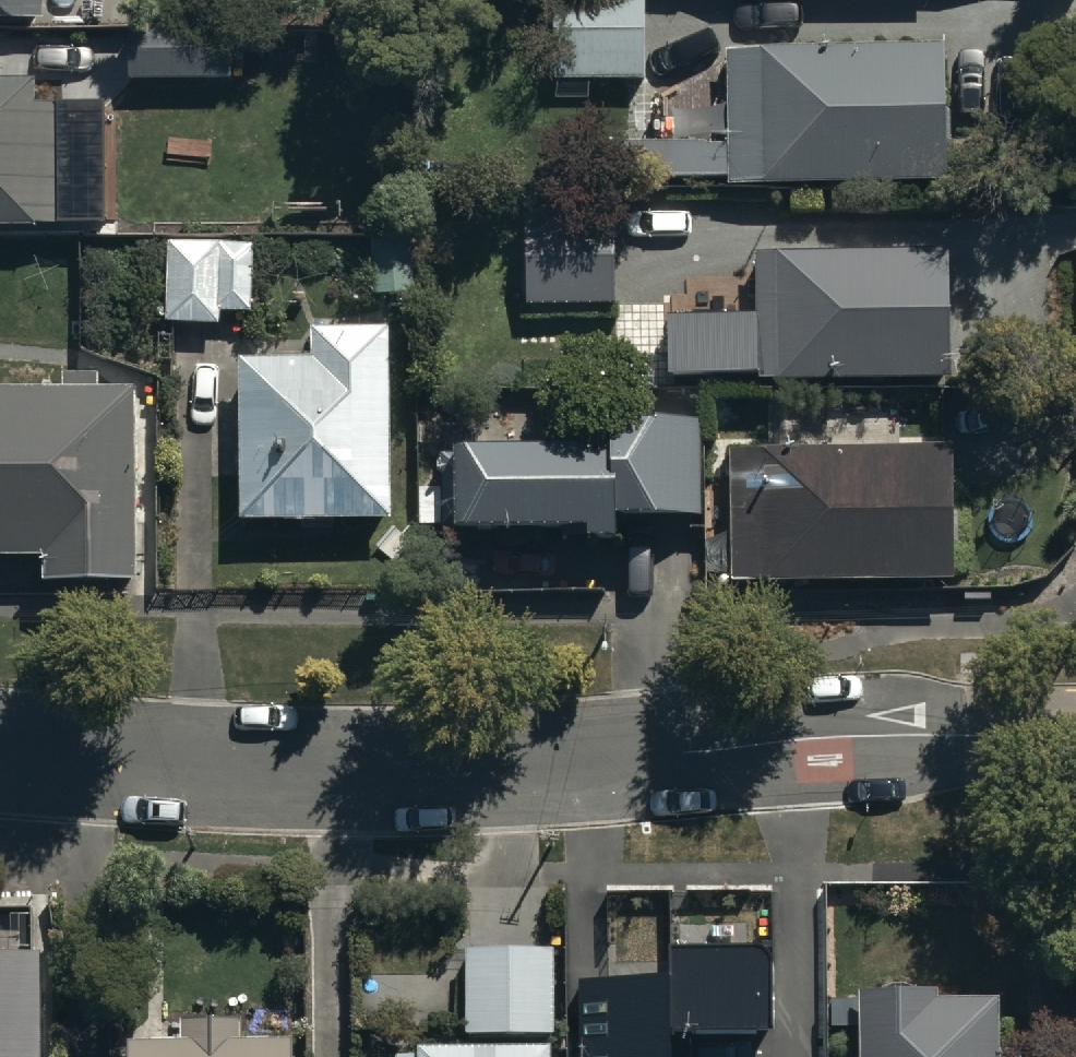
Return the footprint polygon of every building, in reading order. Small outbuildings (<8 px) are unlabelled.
[(51,36),(51,0),(0,0),(0,37),(51,36)] [(557,93),(646,93),(646,0),(557,0),(557,93)] [(732,67),(733,155),(613,156),(613,192),(733,191),(734,201),(948,197),(945,63),(732,67)] [(39,247),(39,240),(108,240),(108,93),(0,93),(0,247),(39,247)] [(619,216),(546,216),(546,292),(619,292),(619,216)] [(952,267),(757,271),(758,331),(672,333),(674,401),(955,395),(952,267)] [(244,378),(244,538),(394,538),(394,346),(315,346),(315,378),(244,378)] [(46,574),(47,603),(143,602),(141,406),(133,406),(133,400),(113,401),(113,406),(103,406),(103,387),(67,388),(67,405),(0,406),(0,575),(46,574)] [(706,421),(620,421),(619,466),(436,466),(436,487),(420,487),(420,527),(460,527),(460,548),(591,548),(591,559),(620,559),(620,537),(706,536),(706,421)] [(956,463),(731,465),(733,597),(958,594),(956,463)] [(669,946),(670,974),(576,976),(577,1056),(674,1056),(674,1033),(769,1031),(767,944),(669,946)] [(557,964),(468,964),(468,1047),(557,1047),(557,964)] [(43,969),(0,970),(0,1056),(44,1056),(43,969)] [(866,1056),(1004,1056),(1004,1020),(939,1019),(939,1010),(867,1009),(866,1056)] [(239,1036),(188,1035),(187,1056),(239,1056),(239,1036)]
